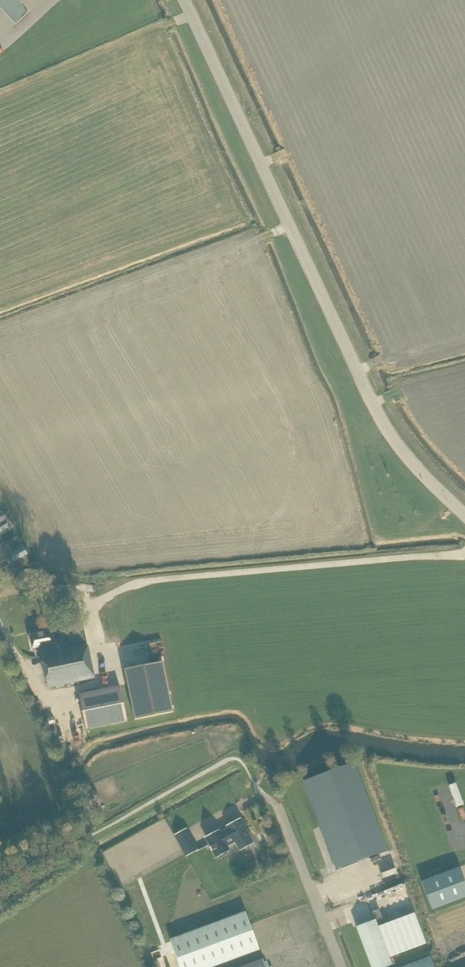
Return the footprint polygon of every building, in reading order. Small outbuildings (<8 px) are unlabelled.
[(15,29),(31,15),(17,0),(0,0),(0,12),(15,29)] [(5,521),(0,523),(0,532),(9,527),(5,521)] [(14,562),(28,554),(24,546),(10,555),(14,562)] [(53,643),(51,632),(29,637),(32,650),(38,648),(40,656),(41,656),(48,688),(94,678),(87,646),(56,652),(54,643),(53,643)] [(69,633),(70,644),(85,642),(84,632),(69,633)] [(124,669),(135,720),(173,712),(162,662),(124,669)] [(86,730),(127,721),(119,686),(78,694),(86,730)] [(336,869),(386,850),(354,763),(303,781),(336,869)] [(228,850),(226,846),(235,841),(238,846),(251,840),(240,820),(227,827),(229,830),(225,832),(225,831),(219,834),(218,831),(206,838),(216,857),(228,850)] [(186,857),(199,850),(187,828),(174,835),(186,857)] [(419,882),(430,910),(464,897),(464,889),(457,868),(419,882)] [(435,919),(446,947),(464,940),(464,908),(435,919)] [(372,912),(375,919),(381,917),(379,909),(372,912)] [(259,950),(245,912),(169,940),(179,966),(213,966),(259,950)] [(375,920),(356,927),(371,966),(386,966),(392,965),(389,957),(425,944),(414,913),(378,927),(375,920)] [(430,957),(403,966),(434,966),(430,957)]
